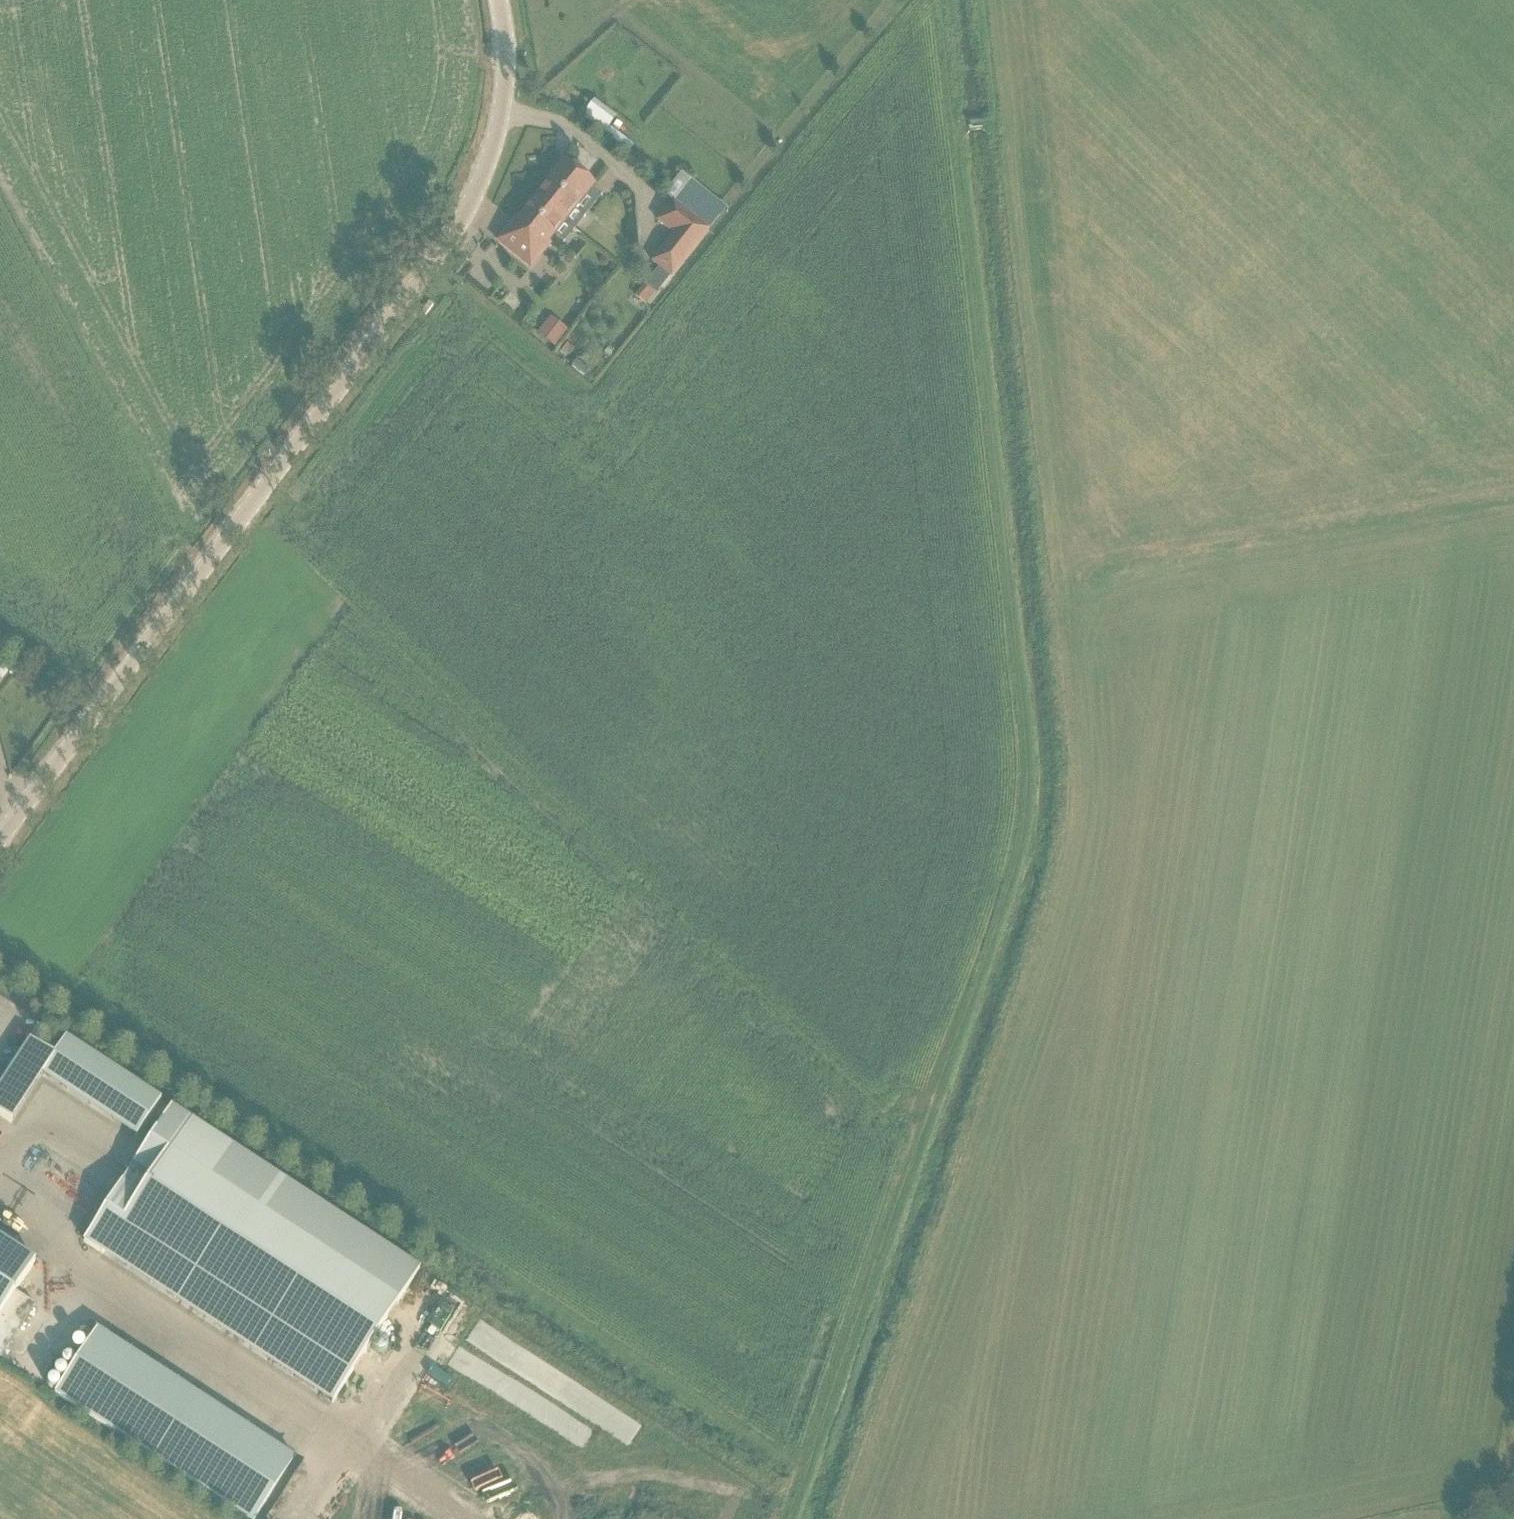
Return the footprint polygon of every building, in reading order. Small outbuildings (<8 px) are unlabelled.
[(581,117),(603,128),(609,114),(587,104),(581,117)] [(555,176),(535,201),(519,220),(517,218),(497,242),(530,269),(549,245),(547,243),(593,186),(562,161),(552,174),(555,176)] [(652,262),(671,278),(708,230),(672,202),(657,222),(673,235),(652,262)] [(643,287),(635,297),(646,306),(654,295),(643,287)] [(555,347),(567,331),(559,325),(552,332),(544,326),(538,334),(555,347)] [(159,1096),(61,1038),(52,1054),(25,1038),(0,1079),(0,1116),(10,1122),(36,1077),(135,1136),(159,1096)] [(419,1270),(171,1108),(83,1242),(102,1254),(102,1253),(84,1242),(104,1211),(354,1374),(334,1405),(335,1406),(419,1270)] [(0,1359),(35,1306),(15,1293),(34,1263),(0,1240),(0,1359)] [(253,1518),(257,1518),(296,1452),(89,1333),(49,1401),(253,1518)]
